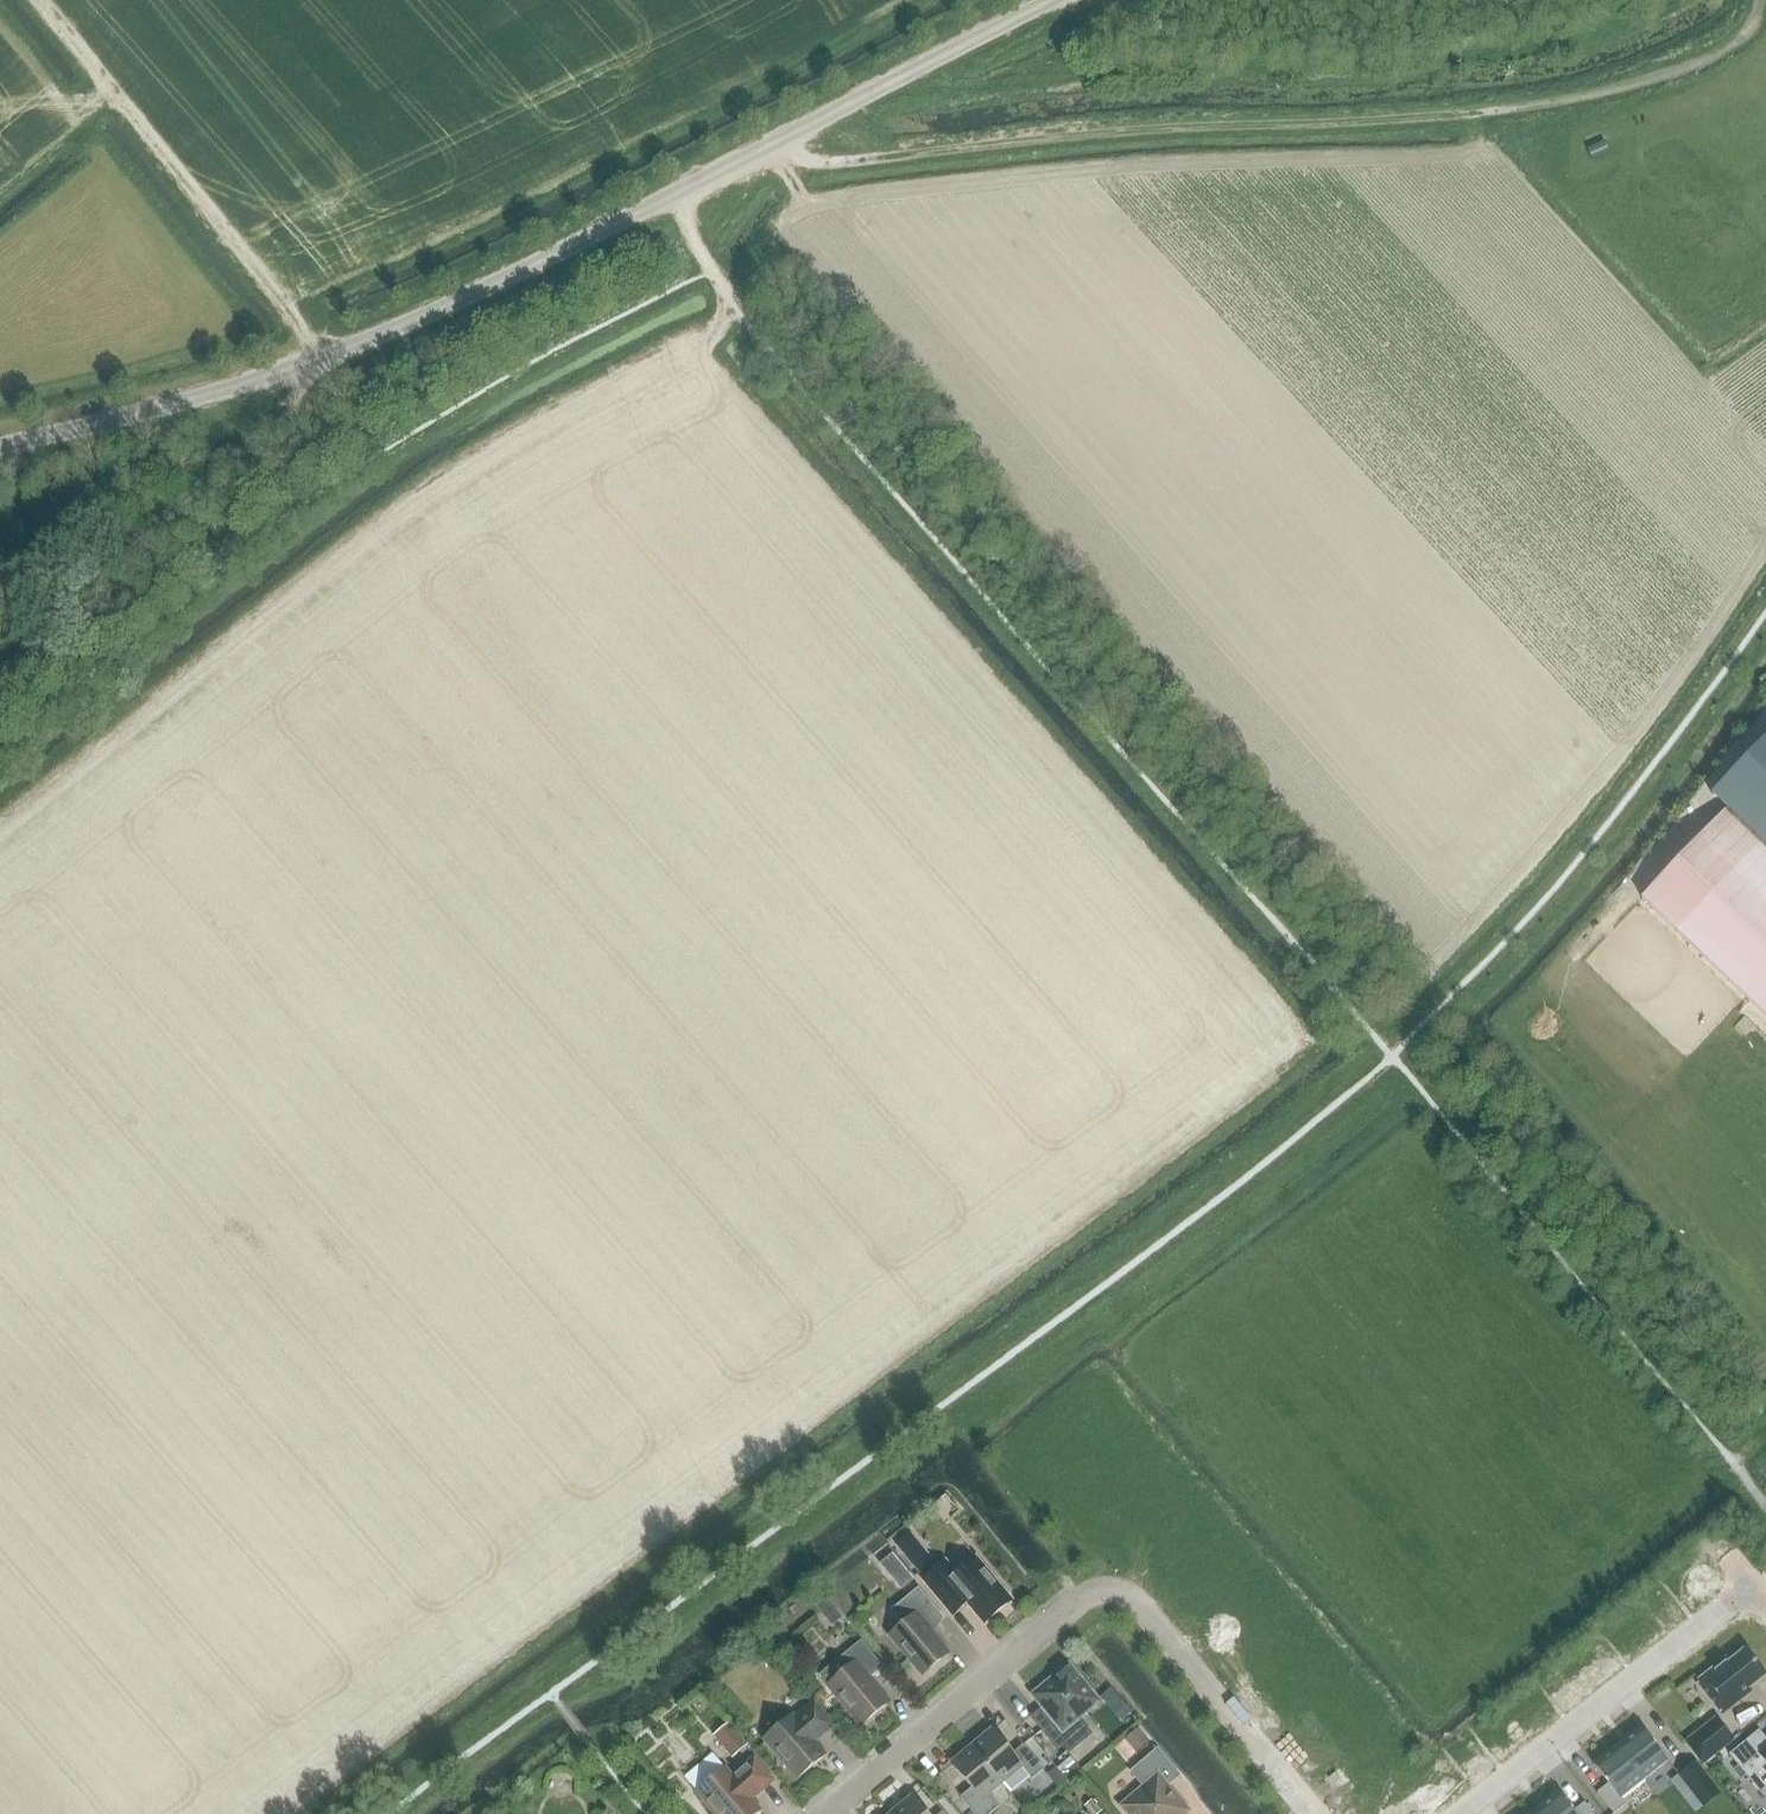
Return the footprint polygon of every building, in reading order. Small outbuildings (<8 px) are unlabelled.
[(1639,898),(1675,932),(1765,1019),(1765,735),(1714,790),(1729,804),(1722,811),(1639,898)] [(934,1561),(910,1532),(894,1546),(918,1574),(934,1561)] [(893,1555),(881,1565),(889,1574),(901,1564),(893,1555)] [(1011,1600),(975,1556),(955,1573),(944,1560),(921,1580),(951,1615),(966,1603),(983,1624),(1011,1600)] [(921,1675),(948,1653),(924,1625),(939,1612),(918,1587),(890,1610),(902,1624),(889,1636),(921,1675)] [(826,1598),(815,1607),(831,1627),(842,1618),(826,1598)] [(846,1668),(826,1685),(827,1685),(860,1725),(889,1702),(869,1678),(882,1667),(860,1640),(838,1659),(846,1668)] [(1752,1692),(1749,1688),(1765,1675),(1765,1674),(1746,1649),(1730,1662),(1728,1659),(1696,1684),(1721,1717),(1752,1692)] [(1075,1719),(1097,1701),(1068,1666),(1033,1695),(1050,1715),(1039,1724),(1057,1746),(1062,1742),(1069,1749),(1088,1734),(1075,1719)] [(1123,1723),(1135,1715),(1115,1687),(1103,1695),(1123,1723)] [(792,1714),(763,1739),(796,1779),(825,1754),(812,1739),(818,1735),(820,1737),(833,1726),(814,1702),(795,1718),(792,1714)] [(1029,1776),(1031,1778),(1043,1767),(1022,1743),(1011,1753),(992,1730),(1004,1720),(1003,1718),(971,1746),(1001,1781),(1010,1792),(1029,1776)] [(1698,1732),(1685,1742),(1693,1753),(1702,1763),(1732,1740),(1715,1718),(1698,1732)] [(748,1745),(728,1721),(712,1735),(731,1758),(748,1745)] [(1150,1741),(1137,1726),(1122,1740),(1135,1755),(1150,1741)] [(1640,1727),(1617,1745),(1643,1779),(1666,1761),(1640,1727)] [(1735,1748),(1752,1769),(1762,1761),(1765,1767),(1765,1741),(1757,1730),(1735,1748)] [(1617,1745),(1593,1764),(1607,1784),(1596,1792),(1613,1813),(1626,1804),(1620,1797),(1643,1779),(1617,1745)] [(1001,1781),(971,1746),(938,1774),(939,1775),(951,1764),(970,1787),(959,1797),(974,1813),(988,1813),(998,1806),(990,1791),(1001,1781)] [(1188,1811),(1166,1785),(1177,1776),(1180,1780),(1181,1779),(1153,1746),(1152,1747),(1155,1751),(1131,1772),(1143,1786),(1120,1806),(1127,1813),(1185,1813),(1188,1811)] [(753,1757),(731,1776),(724,1767),(696,1792),(714,1813),(755,1813),(760,1810),(751,1799),(773,1781),(753,1757)] [(1061,1774),(1067,1781),(1081,1770),(1075,1763),(1061,1774)] [(1695,1763),(1678,1776),(1702,1806),(1719,1793),(1695,1763)] [(891,1813),(926,1813),(912,1798),(925,1787),(924,1786),(891,1813)] [(1584,1804),(1572,1813),(1557,1794),(1534,1813),(1591,1813),(1584,1804)] [(1091,1813),(1098,1813),(1102,1810),(1092,1799),(1084,1806),(1091,1813)]
